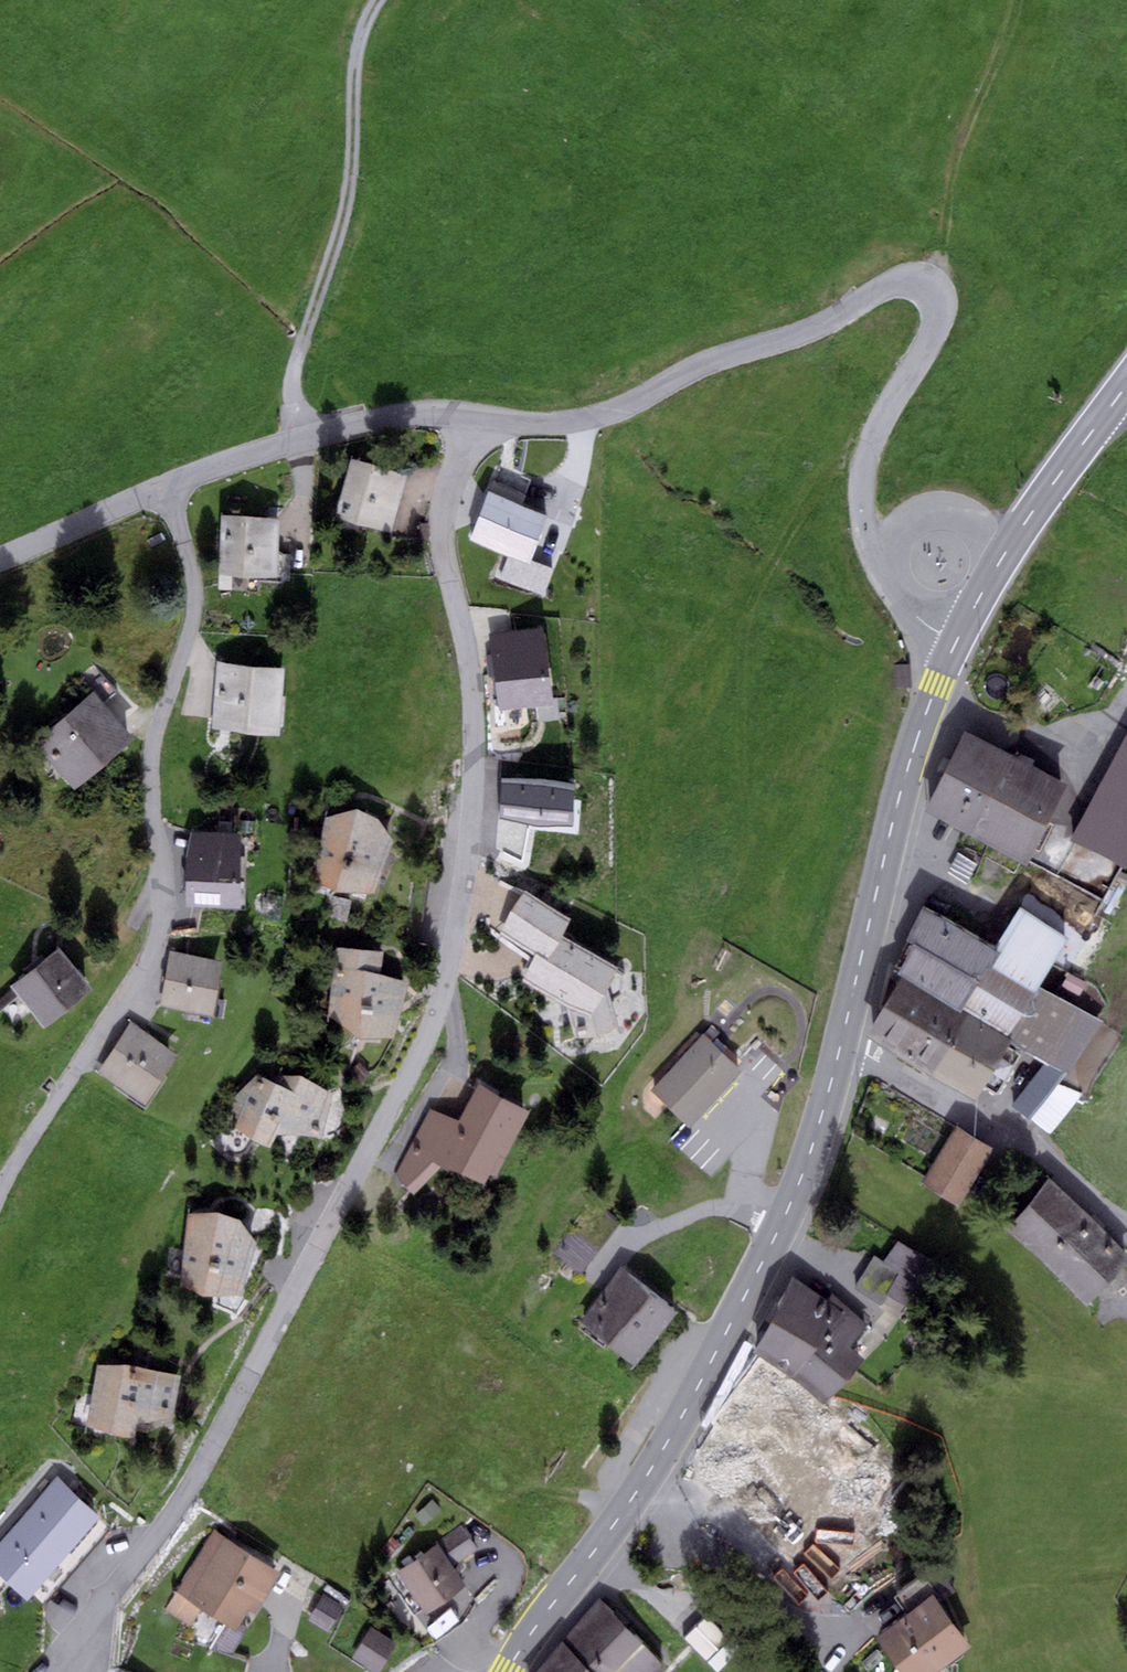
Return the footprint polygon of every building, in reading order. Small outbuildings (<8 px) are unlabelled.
[(406,476),(352,460),(335,516),(390,532),(406,476)] [(547,514),(487,491),(468,540),(529,563),(547,514)] [(279,519),(221,517),(219,576),(277,578),(279,519)] [(488,634),(497,711),(553,704),(543,627),(488,634)] [(284,669),(217,663),(211,729),(277,735),(284,669)] [(911,664),(894,664),(895,688),(912,687),(911,664)] [(92,692),(34,742),(74,789),(132,738),(92,692)] [(924,812),(967,834),(1009,754),(965,732),(924,812)] [(1069,839),(1125,869),(1126,865),(1126,733),(1069,839)] [(1067,785),(1009,754),(967,834),(1026,864),(1067,785)] [(539,780),(498,779),(495,819),(536,826),(575,825),(579,786),(539,780)] [(357,809),(326,818),(313,879),(337,891),(374,893),(393,841),(378,819),(357,809)] [(186,858),(186,904),(240,907),(239,834),(192,831),(186,858)] [(570,918),(526,891),(499,931),(536,954),(522,980),(597,1020),(619,967),(563,936),(570,918)] [(966,1015),(1009,1040),(1040,987),(1069,937),(1020,908),(996,950),(960,1012),(966,1015)] [(896,975),(900,977),(960,1012),(996,950),(925,909),(907,940),(913,944),(896,975)] [(59,948),(10,988),(12,990),(0,1000),(0,1008),(14,1025),(30,1012),(43,1028),(92,989),(59,948)] [(171,951),(160,1007),(212,1017),(223,961),(171,951)] [(399,966),(333,964),(331,1020),(397,1022),(399,966)] [(966,1015),(960,1012),(900,977),(866,1037),(931,1075),(966,1015)] [(1101,1022),(1040,987),(1009,1040),(1070,1075),(1101,1022)] [(975,1100),(1009,1040),(966,1015),(931,1075),(975,1100)] [(132,1023),(98,1073),(143,1104),(177,1054),(132,1023)] [(703,1034),(651,1090),(690,1127),(718,1097),(743,1071),(703,1034)] [(302,1076),(259,1075),(233,1097),(232,1124),(270,1147),(278,1135),(321,1136),(332,1094),(302,1076)] [(529,1112),(478,1083),(460,1120),(429,1108),(397,1173),(414,1193),(442,1167),(485,1184),(490,1175),(496,1176),(529,1112)] [(957,1126),(922,1183),(959,1205),(993,1148),(957,1126)] [(1007,1227),(1088,1302),(1126,1260),(1126,1251),(1050,1180),(1007,1227)] [(593,1200),(552,1252),(580,1274),(621,1222),(593,1200)] [(217,1213),(188,1214),(179,1285),(203,1296),(241,1295),(256,1242),(240,1220),(217,1213)] [(934,1267),(898,1243),(885,1263),(875,1257),(855,1288),(882,1306),(889,1296),(907,1308),(934,1267)] [(623,1268),(580,1321),(635,1365),(678,1312),(623,1268)] [(758,1348),(795,1373),(831,1331),(850,1348),(867,1326),(832,1294),(826,1301),(793,1277),(758,1348)] [(863,1359),(850,1348),(831,1331),(795,1373),(827,1401),(863,1359)] [(760,1355),(706,1428),(818,1525),(878,1453),(760,1355)] [(126,1365),(98,1366),(87,1425),(135,1439),(137,1422),(173,1419),(180,1376),(126,1365)] [(57,1478),(0,1542),(0,1575),(28,1599),(101,1517),(57,1478)] [(818,1525),(802,1543),(845,1583),(874,1552),(830,1512),(818,1525)] [(462,1526),(397,1571),(426,1613),(466,1585),(453,1567),(479,1549),(462,1526)] [(237,1629),(250,1610),(256,1614),(281,1573),(214,1531),(176,1591),(237,1629)] [(344,1606),(324,1594),(309,1620),(328,1632),(344,1606)] [(905,1671),(938,1671),(970,1647),(932,1596),(878,1637),(905,1671)] [(564,1641),(594,1671),(658,1671),(666,1664),(598,1599),(564,1641)] [(729,1632),(708,1612),(683,1637),(704,1657),(729,1632)] [(371,1627),(352,1658),(374,1671),(380,1671),(398,1643),(371,1627)] [(564,1641),(538,1671),(594,1671),(564,1641)]
